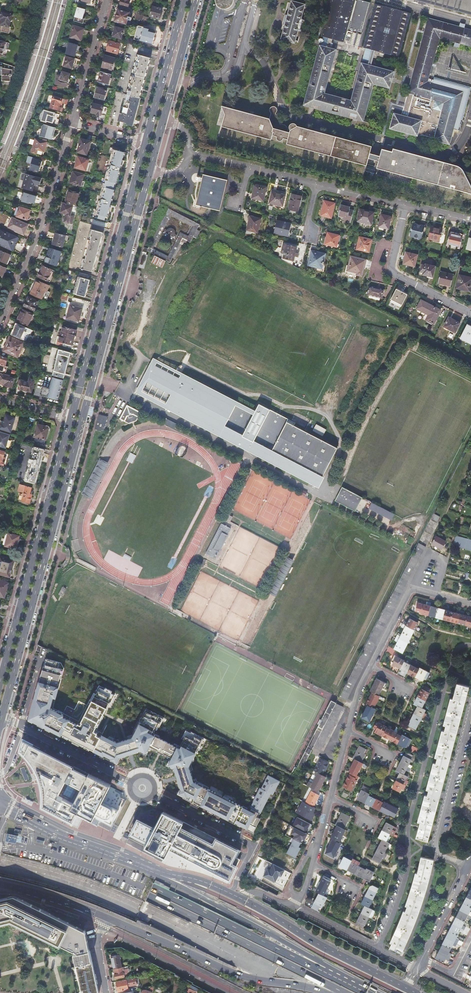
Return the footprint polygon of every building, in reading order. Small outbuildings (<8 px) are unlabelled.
[(231,5),(232,4),(233,3),(233,1),(233,0),(231,0),(230,2),(229,3),(228,4),(227,5),(225,5),(224,5),(222,5),(221,4),(219,3),(219,2),(218,0),(215,0),(216,1),(216,3),(217,4),(218,6),(220,7),(221,7),(223,8),(224,8),(226,8),(228,7),(229,7),(231,5)] [(288,15),(285,24),(281,39),(295,42),(299,28),(300,28),(303,18),(301,18),(305,4),(292,0),(288,15)] [(323,37),(332,39),(332,38),(343,41),(344,37),(353,5),(354,0),(332,0),(322,36),(323,36),(323,37)] [(344,37),(345,37),(345,40),(350,41),(353,32),(355,31),(361,33),(369,3),(358,0),(355,0),(354,5),(353,5),(344,37)] [(432,7),(470,17),(470,0),(434,0),(432,7)] [(397,57),(398,57),(410,13),(409,12),(376,4),(364,48),(366,48),(372,50),(375,51),(397,57)] [(152,6),(149,16),(159,18),(161,8),(152,6)] [(77,8),(75,16),(75,17),(75,19),(80,20),(80,18),(83,18),(85,10),(77,8)] [(117,14),(115,20),(125,24),(127,17),(125,16),(126,12),(119,9),(117,10),(116,13),(117,14)] [(0,16),(1,17),(1,20),(0,22),(0,23),(1,25),(2,25),(1,31),(9,33),(10,27),(9,26),(12,14),(1,11),(0,16)] [(433,79),(428,78),(429,75),(440,37),(470,46),(470,30),(464,28),(459,26),(428,18),(401,115),(393,113),(389,128),(416,135),(417,135),(420,135),(420,134),(431,137),(431,138),(431,139),(449,144),(453,129),(464,91),(432,83),(433,79)] [(73,25),(70,37),(80,41),(84,29),(73,25)] [(112,34),(113,35),(113,36),(121,38),(123,29),(115,26),(114,30),(112,32),(112,34)] [(152,43),(155,32),(153,31),(153,30),(148,28),(143,27),(143,28),(138,26),(135,39),(140,40),(140,41),(152,44),(152,43)] [(371,65),(375,51),(372,50),(371,53),(365,52),(362,63),(361,62),(350,100),(324,92),(336,49),(330,47),(332,39),(323,37),(323,38),(321,37),(319,38),(318,40),(319,42),(321,43),(321,45),(319,44),(303,104),(309,106),(308,110),(312,111),(313,107),(352,118),(351,122),(355,123),(356,119),(363,121),(373,83),(389,88),(394,71),(371,65)] [(109,41),(106,51),(117,54),(120,44),(109,41)] [(69,42),(67,51),(75,53),(76,50),(78,50),(79,47),(77,46),(77,45),(69,42)] [(137,54),(127,95),(139,98),(150,57),(137,54)] [(105,55),(101,67),(111,70),(114,58),(105,55)] [(66,57),(63,66),(71,68),(74,59),(66,57)] [(2,75),(2,80),(10,81),(11,75),(12,75),(12,69),(2,67),(2,66),(0,65),(0,75),(2,75)] [(57,75),(55,80),(58,81),(58,85),(63,86),(63,85),(66,86),(67,83),(67,82),(68,81),(69,81),(69,80),(68,79),(68,78),(69,73),(62,71),(60,76),(57,75)] [(100,71),(97,81),(108,84),(110,74),(100,71)] [(433,79),(432,83),(464,91),(453,129),(459,130),(462,121),(460,121),(458,120),(458,119),(461,120),(462,120),(470,87),(434,77),(433,79)] [(94,92),(94,95),(95,96),(94,97),(103,100),(106,92),(96,89),(96,92),(94,92)] [(139,98),(127,95),(123,112),(120,111),(119,115),(125,116),(124,121),(132,123),(139,98)] [(53,96),(51,105),(59,107),(60,103),(61,103),(62,100),(61,99),(53,96)] [(93,103),(91,112),(95,113),(95,114),(100,116),(100,115),(103,106),(93,103)] [(274,112),(275,109),(272,108),(269,117),(221,104),(225,113),(221,125),(272,139),(273,134),(278,136),(278,137),(278,138),(279,139),(280,140),(281,140),(282,140),(283,139),(284,137),(288,139),(287,143),(366,165),(368,158),(378,160),(376,168),(470,194),(470,173),(463,171),(462,169),(460,168),(459,167),(457,166),(393,148),(392,151),(382,148),(380,155),(369,153),(371,146),(291,124),(289,132),(286,131),(287,128),(285,126),(283,125),(280,125),(279,125),(274,112)] [(42,111),(39,119),(41,120),(41,121),(46,122),(46,121),(54,123),(57,114),(44,110),(44,111),(42,111)] [(43,124),(39,136),(51,139),(51,136),(53,136),(55,128),(43,124)] [(431,139),(431,138),(422,135),(420,142),(429,144),(431,139)] [(35,139),(31,152),(36,153),(37,150),(42,151),(44,152),(47,142),(35,139)] [(81,140),(78,152),(86,154),(87,151),(88,151),(90,142),(89,142),(81,140)] [(120,169),(125,151),(114,149),(109,166),(120,169)] [(77,157),(75,167),(85,171),(88,160),(77,157)] [(33,159),(30,170),(34,171),(34,170),(39,171),(42,162),(33,159)] [(73,171),(70,182),(80,185),(83,174),(73,171)] [(41,179),(21,173),(19,180),(23,181),(21,188),(32,192),(34,186),(36,186),(37,185),(39,185),(41,179)] [(204,175),(197,205),(199,206),(199,207),(202,208),(202,206),(219,211),(226,180),(204,175)] [(103,176),(99,192),(111,195),(115,180),(103,176)] [(254,186),(252,198),(263,201),(266,187),(256,185),(254,186)] [(68,191),(65,202),(75,205),(78,194),(68,191)] [(272,192),(269,202),(282,206),(284,195),(272,192)] [(22,196),(21,199),(22,200),(22,201),(29,203),(29,202),(34,203),(36,197),(24,194),(23,196),(22,196)] [(292,194),(288,208),(297,211),(301,196),(292,194)] [(321,203),(319,215),(331,218),(334,203),(324,201),(324,204),(321,203)] [(92,213),(90,220),(104,224),(106,215),(104,215),(107,206),(97,203),(94,214),(92,213)] [(63,204),(61,213),(66,214),(64,222),(69,223),(72,223),(74,215),(71,214),(73,207),(63,204)] [(341,204),(338,216),(339,217),(339,216),(343,217),(342,221),(344,222),(344,223),(350,225),(353,210),(349,209),(350,206),(349,206),(349,207),(342,205),(341,204)] [(16,208),(14,215),(16,216),(17,217),(27,220),(29,220),(30,219),(30,218),(29,216),(29,215),(28,214),(29,211),(27,210),(26,209),(22,208),(21,208),(19,208),(19,209),(16,208)] [(197,230),(200,224),(169,208),(148,248),(147,251),(170,263),(171,259),(173,260),(174,260),(175,260),(175,259),(182,246),(184,247),(187,241),(190,242),(193,237),(196,238),(200,231),(197,230)] [(360,209),(357,221),(369,224),(372,212),(360,209)] [(382,214),(378,229),(388,231),(391,218),(390,216),(382,214)] [(250,217),(246,230),(257,233),(260,219),(250,217)] [(277,220),(274,233),(288,236),(291,223),(277,220)] [(18,223),(14,230),(15,231),(24,235),(28,225),(19,221),(18,223)] [(67,270),(79,273),(80,268),(92,272),(102,233),(91,230),(92,225),(80,221),(76,237),(71,253),(67,270)] [(410,236),(416,238),(416,236),(421,237),(424,225),(413,223),(410,236)] [(431,226),(428,238),(432,239),(433,238),(439,240),(442,228),(431,226)] [(165,229),(163,232),(175,238),(177,235),(175,234),(175,233),(175,232),(175,231),(175,230),(174,230),(174,229),(172,228),(171,228),(169,228),(168,229),(167,230),(165,229)] [(17,238),(6,233),(6,234),(0,231),(0,244),(1,244),(0,246),(12,250),(17,238)] [(327,237),(325,244),(336,247),(339,235),(327,232),(326,237),(327,237)] [(55,233),(52,245),(61,247),(63,240),(67,241),(68,237),(55,233)] [(450,233),(447,244),(460,247),(462,236),(450,233)] [(359,236),(356,248),(368,252),(371,239),(359,236)] [(286,244),(283,258),(284,258),(284,260),(285,260),(285,259),(288,260),(288,259),(293,260),(294,256),(298,257),(299,250),(298,249),(298,247),(286,244)] [(58,266),(63,251),(50,246),(45,261),(58,266)] [(148,248),(144,247),(140,263),(139,267),(144,268),(148,255),(146,254),(147,251),(148,248)] [(0,252),(0,261),(6,264),(10,255),(0,251),(0,252)] [(311,251),(308,266),(313,267),(314,266),(322,268),(325,254),(311,251)] [(406,252),(403,263),(414,266),(417,255),(406,252)] [(154,256),(151,262),(162,268),(165,261),(154,256)] [(351,256),(347,270),(357,272),(357,274),(362,275),(363,268),(365,268),(367,260),(366,259),(351,256)] [(421,265),(420,271),(423,272),(422,274),(432,277),(434,266),(425,263),(425,265),(421,265)] [(43,266),(37,277),(47,281),(52,270),(43,266)] [(60,294),(72,297),(73,294),(85,297),(90,280),(78,277),(79,273),(67,270),(66,274),(65,277),(62,289),(60,294)] [(441,272),(438,283),(451,286),(454,275),(441,272)] [(457,287),(470,290),(470,285),(470,278),(460,275),(457,287)] [(32,283),(28,291),(31,292),(30,293),(41,298),(45,290),(46,291),(49,285),(36,280),(35,284),(32,283)] [(368,289),(368,291),(369,291),(368,295),(381,298),(383,290),(370,287),(369,290),(368,289)] [(398,288),(391,301),(400,307),(407,293),(398,288)] [(25,302),(24,305),(25,306),(24,306),(34,311),(38,301),(29,297),(27,302),(26,301),(25,302)] [(421,300),(417,308),(428,314),(426,319),(433,323),(440,310),(421,300)] [(70,305),(67,318),(79,321),(82,308),(70,305)] [(17,320),(28,325),(33,314),(22,309),(17,320)] [(448,317),(444,326),(454,332),(459,322),(448,317)] [(137,324),(127,321),(125,329),(135,332),(137,324)] [(53,322),(50,332),(57,334),(60,324),(56,322),(53,322)] [(27,341),(32,330),(15,323),(13,327),(14,328),(12,330),(10,334),(27,341)] [(460,335),(468,339),(467,341),(470,343),(470,326),(466,323),(460,335)] [(63,326),(59,341),(64,342),(64,343),(64,344),(72,347),(77,330),(63,326)] [(9,336),(3,350),(17,357),(24,343),(9,336)] [(70,352),(58,349),(55,360),(54,363),(51,374),(64,378),(65,373),(70,357),(69,357),(70,352)] [(256,410),(153,358),(135,392),(319,488),(325,477),(323,476),(323,477),(318,485),(292,471),(293,469),(288,467),(287,469),(278,464),(279,462),(274,459),(273,461),(268,459),(269,456),(263,452),(264,450),(259,447),(258,450),(251,446),(250,449),(238,444),(240,441),(232,437),(233,435),(231,434),(230,435),(222,431),(221,434),(212,430),(212,429),(210,428),(210,429),(182,414),(182,413),(181,412),(180,413),(171,409),(177,397),(171,394),(168,400),(166,404),(142,391),(147,382),(144,380),(150,368),(153,369),(155,365),(156,365),(157,362),(181,375),(180,377),(186,380),(188,376),(238,402),(236,405),(254,414),(256,410)] [(153,369),(150,368),(144,380),(147,382),(144,387),(168,400),(171,394),(177,397),(171,409),(180,413),(181,412),(182,413),(182,414),(210,429),(210,428),(212,429),(212,430),(221,434),(222,431),(230,435),(231,434),(233,435),(232,437),(240,441),(238,444),(250,449),(251,446),(258,450),(259,447),(264,450),(263,452),(269,456),(268,459),(273,461),(274,459),(279,462),(278,464),(287,469),(288,467),(293,469),(292,471),(318,485),(323,477),(323,476),(338,448),(294,425),(287,422),(288,419),(259,403),(256,410),(254,414),(236,405),(238,402),(188,376),(186,380),(180,377),(179,378),(156,365),(155,365),(153,369)] [(4,384),(3,386),(12,388),(14,379),(9,377),(10,376),(0,373),(0,383),(4,384)] [(41,395),(59,399),(64,379),(53,376),(50,387),(44,385),(41,395)] [(21,380),(19,388),(31,392),(34,384),(21,380)] [(140,412),(127,405),(120,419),(125,421),(129,423),(136,420),(138,417),(140,412)] [(99,414),(95,428),(101,430),(102,426),(104,426),(107,416),(99,414)] [(6,415),(2,429),(11,432),(15,418),(6,415)] [(177,424),(166,418),(163,422),(174,428),(177,424)] [(37,424),(34,437),(35,437),(34,440),(42,443),(44,439),(46,440),(49,427),(37,424)] [(323,436),(326,429),(316,424),(313,430),(323,436)] [(9,449),(10,447),(11,446),(11,444),(12,442),(12,440),(9,439),(10,435),(0,432),(0,446),(9,449)] [(132,451),(138,454),(141,446),(135,443),(132,451)] [(30,462),(25,481),(35,484),(44,449),(34,446),(31,458),(30,458),(29,462),(30,462)] [(89,479),(82,492),(90,497),(96,483),(107,463),(99,459),(89,479)] [(20,485),(18,491),(24,493),(22,500),(29,503),(32,495),(29,494),(31,488),(26,486),(25,486),(20,485)] [(356,511),(363,497),(342,487),(335,500),(356,511)] [(375,511),(378,505),(372,502),(369,508),(375,511)] [(394,514),(378,505),(375,511),(391,520),(394,514)] [(433,513),(431,518),(437,522),(440,516),(433,513)] [(231,528),(221,523),(205,554),(216,559),(231,528)] [(6,533),(3,544),(5,545),(5,546),(16,549),(19,536),(9,533),(6,533)] [(445,541),(435,536),(431,544),(441,549),(445,541)] [(456,536),(453,546),(470,550),(470,540),(456,536)] [(8,576),(10,577),(10,575),(12,570),(11,569),(12,564),(13,564),(14,562),(14,560),(0,557),(0,574),(8,576)] [(428,615),(431,603),(428,602),(427,606),(418,603),(416,611),(421,612),(420,613),(428,615)] [(435,617),(438,608),(433,607),(434,604),(431,603),(428,615),(435,617)] [(443,619),(446,607),(443,606),(442,609),(438,608),(435,617),(443,619)] [(450,621),(453,612),(449,611),(449,608),(446,607),(443,619),(450,621)] [(458,623),(461,611),(458,610),(457,613),(453,612),(450,621),(458,623)] [(465,625),(467,616),(464,615),(464,612),(461,611),(458,623),(465,625)] [(405,621),(403,624),(414,630),(418,623),(410,619),(408,623),(405,621)] [(414,630),(403,624),(402,627),(405,629),(403,633),(411,637),(413,633),(414,633),(416,631),(414,630)] [(411,637),(403,633),(401,636),(398,635),(396,638),(407,643),(411,637)] [(407,643),(396,638),(395,641),(398,642),(396,646),(395,649),(402,653),(404,650),(407,643)] [(392,665),(400,669),(404,662),(405,660),(397,656),(395,655),(392,661),(394,662),(392,665)] [(194,758),(197,752),(198,752),(200,747),(204,738),(186,729),(182,738),(184,739),(180,746),(175,743),(174,745),(166,741),(159,737),(160,735),(154,732),(155,730),(157,730),(159,727),(157,726),(157,725),(159,726),(164,717),(146,708),(142,717),(139,722),(136,729),(135,728),(132,735),(127,736),(128,739),(119,742),(118,739),(117,740),(109,736),(108,737),(107,739),(101,736),(103,733),(97,730),(104,716),(103,715),(105,712),(106,712),(115,695),(111,693),(112,691),(105,688),(99,685),(97,690),(98,691),(97,694),(94,693),(90,700),(90,699),(79,721),(62,712),(63,712),(58,709),(58,710),(53,708),(64,668),(61,662),(46,658),(29,718),(29,719),(33,721),(34,720),(38,722),(42,724),(41,726),(43,727),(44,726),(46,727),(46,728),(50,731),(51,729),(67,737),(73,741),(73,742),(75,744),(76,742),(77,742),(76,744),(77,744),(79,745),(79,744),(94,751),(93,753),(98,755),(99,753),(101,755),(100,756),(104,758),(105,757),(112,760),(118,763),(120,758),(118,757),(119,756),(121,755),(121,757),(126,756),(126,755),(134,752),(134,753),(139,751),(138,750),(140,749),(141,750),(140,751),(147,754),(149,749),(148,748),(149,746),(153,747),(152,749),(157,752),(157,751),(160,753),(163,754),(163,755),(168,757),(169,756),(173,757),(171,760),(169,760),(167,765),(173,768),(174,766),(175,767),(175,769),(174,769),(175,774),(176,774),(178,782),(179,787),(181,786),(182,789),(180,789),(178,793),(184,796),(183,797),(193,802),(194,801),(195,801),(194,803),(199,806),(200,804),(201,804),(200,806),(205,808),(213,812),(214,813),(215,811),(216,812),(215,814),(220,816),(221,814),(221,815),(221,816),(235,823),(240,826),(241,825),(241,826),(244,828),(248,830),(247,831),(253,834),(254,832),(253,832),(260,818),(258,817),(260,813),(260,814),(271,793),(273,795),(280,781),(268,775),(261,788),(260,787),(253,801),(253,802),(250,808),(251,809),(250,811),(247,809),(248,808),(243,806),(229,799),(229,800),(228,800),(229,798),(224,795),(223,797),(222,797),(223,795),(217,792),(216,794),(215,793),(216,793),(208,788),(208,787),(197,782),(196,779),(193,780),(190,771),(193,770),(191,765),(194,758)] [(404,662),(400,669),(408,673),(412,665),(404,662)] [(412,665),(408,673),(415,677),(419,669),(412,665)] [(419,669),(415,677),(423,681),(424,678),(427,679),(430,673),(420,668),(419,669)] [(377,679),(371,691),(372,692),(378,695),(383,687),(381,686),(383,682),(377,679)] [(418,821),(414,837),(426,840),(467,686),(455,683),(451,698),(449,697),(441,724),(444,725),(443,730),(440,730),(433,756),(435,757),(434,763),(432,762),(425,788),(427,789),(425,795),(423,794),(416,821),(418,821)] [(418,696),(425,700),(429,693),(431,689),(425,686),(423,689),(422,689),(418,696)] [(372,692),(366,704),(368,705),(374,708),(378,700),(376,699),(378,695),(372,692)] [(421,708),(425,700),(418,696),(414,704),(418,706),(421,708)] [(305,752),(310,754),(313,748),(322,731),(331,714),(336,704),(331,701),(305,752)] [(343,708),(336,704),(331,714),(322,731),(313,748),(320,751),(343,708)] [(372,712),(374,708),(368,705),(362,717),(369,721),(374,713),(372,712)] [(414,714),(422,717),(425,710),(421,708),(418,706),(414,714)] [(415,729),(418,725),(422,717),(414,714),(410,721),(411,721),(408,726),(415,729)] [(375,732),(383,736),(386,729),(387,727),(379,723),(375,732)] [(386,729),(383,736),(390,740),(394,732),(386,729)] [(394,732),(390,740),(397,743),(401,736),(396,734),(394,732)] [(401,736),(397,743),(405,747),(406,745),(408,746),(411,740),(410,739),(402,735),(401,736)] [(124,791),(26,741),(22,750),(32,760),(39,775),(42,789),(42,809),(79,826),(83,817),(114,833),(120,822),(130,803),(125,798),(124,791)] [(359,746),(353,758),(355,759),(361,763),(365,754),(363,753),(366,749),(359,746)] [(404,755),(400,763),(408,767),(409,764),(413,755),(407,752),(405,756),(404,755)] [(355,759),(349,771),(350,772),(351,772),(357,775),(361,767),(359,766),(361,763),(355,759)] [(320,760),(314,771),(322,775),(328,764),(320,760)] [(408,767),(400,763),(396,771),(400,773),(404,775),(406,770),(409,772),(411,769),(410,768),(408,767)] [(320,789),(326,777),(322,775),(314,771),(313,773),(314,773),(309,782),(307,786),(317,791),(319,788),(320,789)] [(357,775),(351,772),(343,786),(351,790),(357,780),(354,779),(357,775)] [(400,773),(397,780),(404,784),(406,785),(408,781),(406,780),(408,777),(404,775),(400,773)] [(404,784),(397,780),(393,788),(400,792),(404,784)] [(357,799),(365,803),(369,795),(369,794),(362,790),(357,799)] [(311,792),(306,803),(313,807),(319,796),(311,792)] [(369,795),(365,803),(372,806),(376,799),(369,795)] [(376,799),(372,806),(380,810),(382,806),(383,803),(376,799)] [(313,807),(306,803),(305,804),(302,802),(297,813),(311,821),(317,809),(313,807)] [(382,806),(380,810),(388,814),(388,813),(394,817),(398,809),(384,802),(383,803),(382,806)] [(199,863),(230,879),(240,859),(237,858),(239,854),(240,851),(214,837),(209,834),(207,833),(163,811),(155,828),(138,820),(131,833),(148,842),(145,847),(166,857),(170,848),(199,863)] [(342,813),(336,825),(337,826),(343,829),(348,821),(346,820),(348,816),(342,813)] [(309,831),(312,825),(297,818),(293,827),(305,833),(307,830),(309,831)] [(386,823),(383,830),(390,834),(394,836),(398,829),(394,826),(386,823)] [(285,835),(295,840),(300,843),(302,839),(304,840),(307,834),(305,833),(293,827),(290,825),(285,835)] [(337,826),(331,838),(333,839),(339,842),(344,834),(342,833),(343,829),(337,826)] [(7,841),(22,842),(22,829),(15,829),(15,833),(7,833),(7,841)] [(390,834),(383,830),(379,838),(383,840),(386,841),(390,834)] [(334,857),(341,843),(339,842),(333,839),(326,853),(334,857)] [(300,843),(295,840),(287,854),(295,858),(300,848),(298,847),(300,843)] [(383,840),(379,847),(386,851),(390,843),(386,841),(383,840)] [(375,855),(373,859),(380,863),(386,851),(379,847),(375,855)] [(295,858),(287,854),(282,865),(278,863),(279,861),(274,859),(271,863),(285,870),(292,874),(294,870),(290,868),(295,858)] [(340,865),(347,869),(351,862),(352,861),(344,857),(340,865)] [(389,948),(401,953),(403,948),(406,942),(409,934),(410,932),(412,927),(414,922),(416,919),(418,911),(419,908),(424,895),(426,889),(427,886),(428,878),(430,871),(431,865),(433,860),(420,857),(417,874),(415,873),(412,882),(410,890),(407,898),(405,906),(406,906),(404,912),(403,911),(399,921),(396,928),(393,935),(389,942),(391,943),(389,948)] [(285,870),(271,863),(267,861),(263,866),(268,869),(264,876),(275,882),(279,875),(281,876),(285,870)] [(351,862),(347,869),(355,873),(358,866),(351,862)] [(358,866),(355,873),(362,877),(366,870),(358,866)] [(366,870),(362,877),(370,881),(374,872),(366,868),(366,870)] [(323,878),(316,892),(319,893),(324,896),(329,886),(327,885),(329,881),(323,878)] [(368,889),(364,896),(371,900),(375,892),(368,889)] [(319,893),(311,907),(318,911),(320,906),(322,908),(327,898),(324,896),(319,893)] [(10,923),(59,950),(60,948),(72,954),(75,967),(71,968),(76,992),(98,992),(86,931),(14,895),(0,899),(0,926),(10,923)] [(371,900),(364,896),(361,904),(364,906),(367,907),(371,900)] [(463,903),(460,910),(470,916),(470,915),(470,912),(470,911),(470,908),(470,907),(463,903)] [(364,906),(360,913),(368,917),(372,910),(367,907),(364,906)] [(470,916),(460,910),(456,917),(464,921),(466,917),(469,919),(470,916)] [(360,913),(356,924),(363,928),(368,917),(360,913)] [(464,921),(456,917),(453,924),(464,929),(465,926),(462,925),(464,921)] [(464,929),(453,924),(449,931),(457,935),(459,931),(462,932),(464,929)] [(457,935),(449,931),(446,937),(457,943),(459,940),(456,938),(457,935)] [(457,943),(446,937),(442,944),(450,948),(452,944),(455,946),(457,943)] [(450,948),(442,944),(439,951),(450,957),(451,954),(448,952),(450,948)] [(450,957),(439,951),(435,958),(443,962),(445,958),(448,959),(450,957)] [(111,956),(114,969),(122,967),(119,954),(111,956)] [(126,971),(125,967),(122,967),(114,969),(116,978),(125,976),(124,972),(126,971)] [(135,977),(117,981),(119,991),(129,989),(128,985),(137,984),(135,977)] [(200,989),(191,984),(188,992),(190,992),(198,992),(200,989)]
